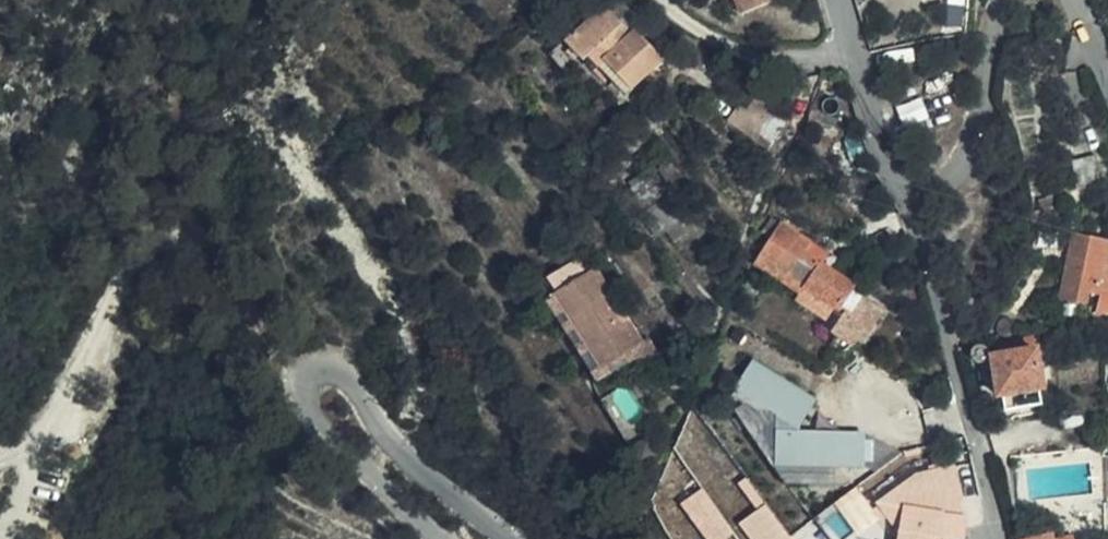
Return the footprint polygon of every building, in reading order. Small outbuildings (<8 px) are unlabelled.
[(744,14),(775,0),(738,0),(744,14)] [(610,79),(612,80),(619,73),(632,86),(663,56),(637,28),(629,35),(618,25),(622,21),(605,3),(565,40),(606,83),(610,79)] [(619,73),(612,80),(625,95),(634,88),(632,86),(619,73)] [(740,107),(730,121),(743,130),(753,117),(754,119),(768,100),(770,96),(757,87),(751,95),(756,99),(747,112),(740,107)] [(753,117),(743,130),(773,153),(790,120),(777,111),(780,108),(768,100),(754,119),(753,117)] [(837,121),(837,115),(833,109),(827,108),(821,110),(818,115),(818,121),(821,125),(827,127),(833,126),(837,121)] [(1099,182),(1085,156),(1065,166),(1079,193),(1099,182)] [(633,173),(626,177),(630,183),(637,178),(633,173)] [(1061,218),(1057,208),(1036,213),(1038,224),(1061,218)] [(758,254),(755,262),(800,292),(805,284),(840,307),(853,286),(818,263),(803,252),(810,241),(781,222),(758,254)] [(1096,286),(1105,243),(1077,238),(1062,296),(1085,300),(1088,284),(1096,286)] [(805,284),(800,292),(813,301),(815,311),(838,327),(843,319),(865,286),(822,258),(818,263),(853,286),(840,307),(805,284)] [(588,278),(550,304),(584,354),(599,376),(604,372),(637,349),(588,278)] [(740,292),(744,295),(749,279),(740,292)] [(550,304),(540,311),(590,382),(599,376),(584,354),(550,304)] [(838,327),(860,342),(873,323),(858,313),(850,324),(843,319),(838,327)] [(1035,332),(991,341),(994,358),(1038,350),(1035,332)] [(1045,391),(1038,350),(994,358),(1001,398),(1005,398),(1007,411),(1044,405),(1041,392),(1045,391)] [(866,430),(802,427),(818,399),(756,359),(736,396),(750,405),(740,409),(789,482),(836,482),(836,462),(866,463),(866,430)] [(900,538),(944,538),(945,537),(966,538),(969,516),(961,515),(957,464),(933,468),(914,476),(879,502),(901,530),(900,538)] [(705,489),(683,504),(707,538),(727,538),(736,533),(705,489)] [(767,505),(741,523),(753,538),(791,538),(767,505)]
